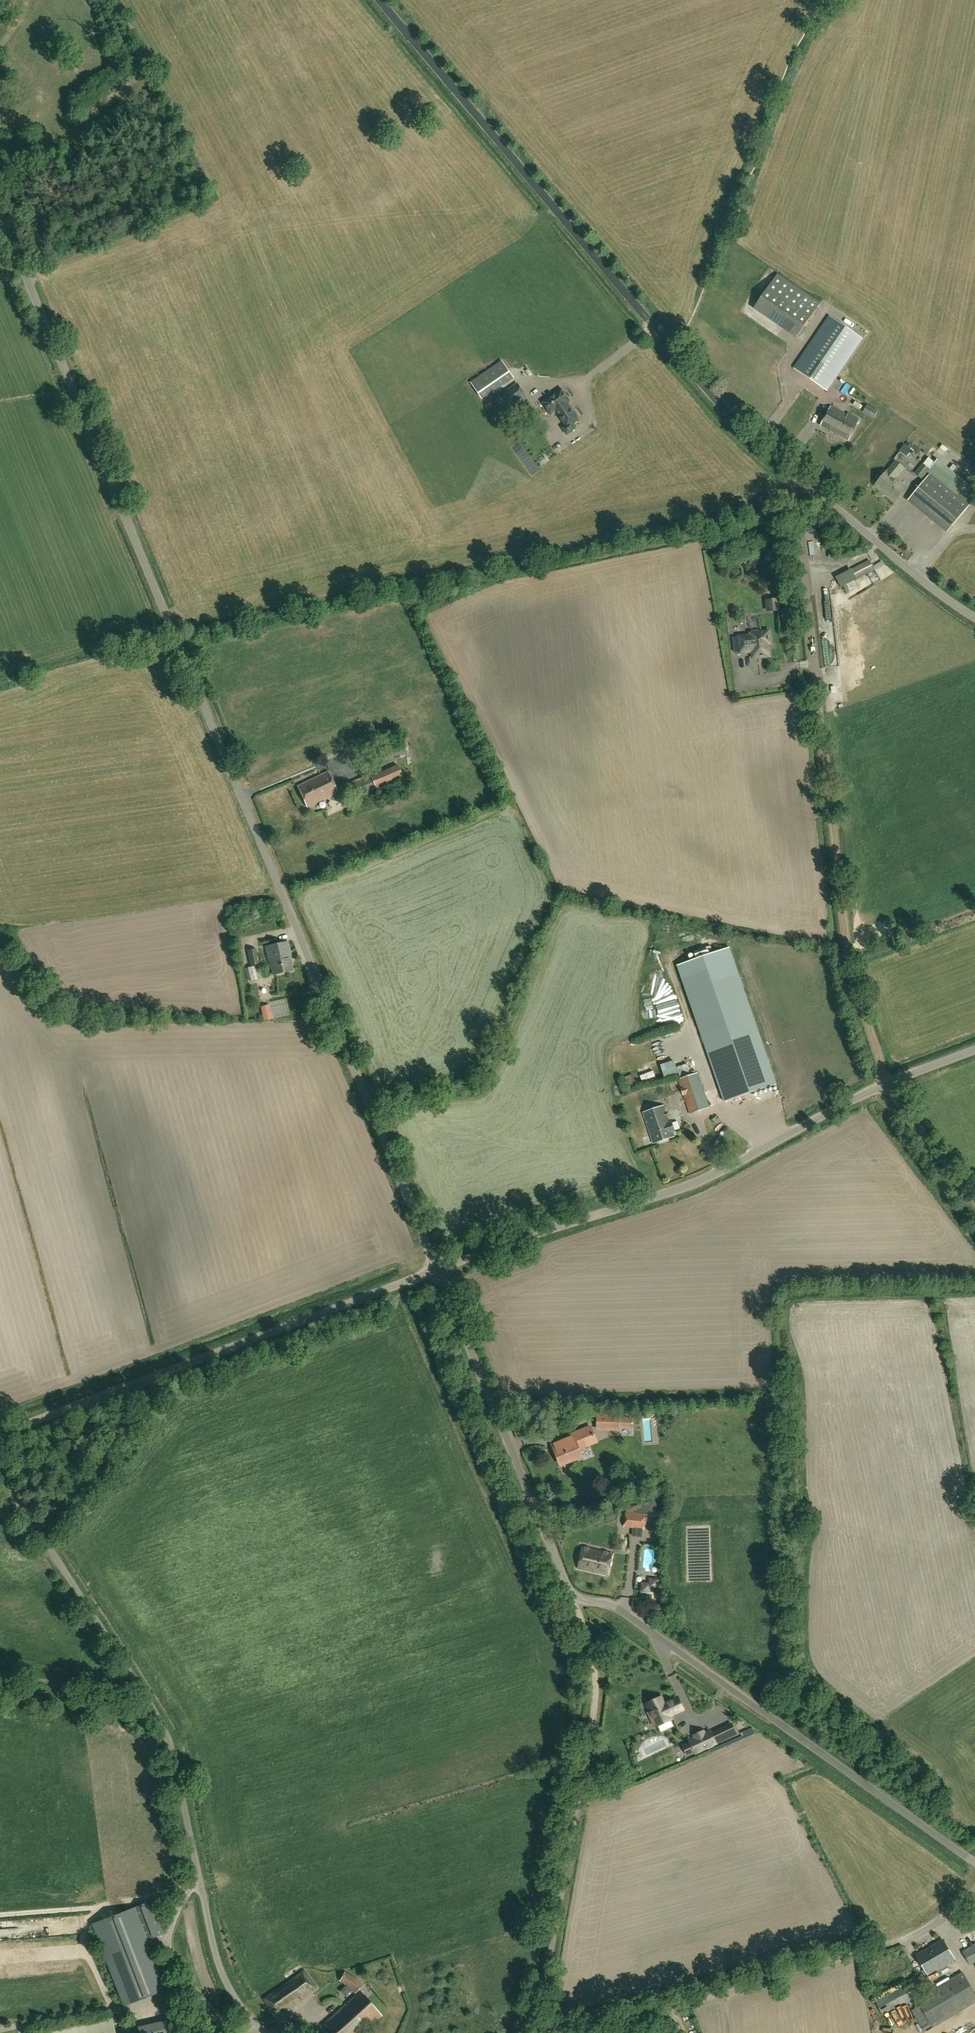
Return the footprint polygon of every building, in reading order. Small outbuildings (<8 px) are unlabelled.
[(797,336),(820,303),(778,274),(755,307),(797,336)] [(793,368),(828,391),(863,339),(829,315),(793,368)] [(502,361),(479,377),(491,394),(514,378),(508,369),(502,361)] [(510,407),(526,396),(517,384),(501,395),(510,407)] [(579,420),(568,403),(570,401),(562,389),(543,402),(551,414),(556,411),(566,426),(563,428),(567,434),(576,428),(573,424),(579,420)] [(873,418),(878,410),(868,404),(863,412),(873,418)] [(847,415),(831,406),(820,425),(848,441),(860,420),(848,413),(847,415)] [(901,457),(914,464),(919,455),(906,448),(901,457)] [(923,479),(931,468),(935,463),(929,457),(924,463),(923,463),(915,473),(923,479)] [(895,479),(904,468),(896,461),(887,472),(887,471),(875,485),(881,490),(882,489),(896,500),(906,488),(895,479)] [(945,461),(912,500),(949,532),(973,505),(963,497),(973,485),(945,461)] [(857,579),(875,570),(869,559),(851,568),(857,579)] [(847,592),(857,587),(854,580),(843,585),(847,592)] [(767,599),(768,610),(780,609),(779,598),(767,599)] [(829,661),(837,661),(834,614),(826,615),(829,661)] [(770,653),(767,631),(739,634),(741,652),(749,651),(749,647),(752,647),(754,658),(759,657),(759,654),(770,653)] [(379,763),(406,753),(402,744),(376,753),(379,763)] [(404,779),(398,765),(371,776),(370,774),(347,784),(354,800),(377,790),(404,779)] [(308,807),(338,792),(328,771),(297,786),(308,807)] [(293,971),(290,957),(291,957),(288,942),(266,947),(269,961),(270,961),(273,975),(293,971)] [(730,947),(713,953),(711,946),(693,952),(696,959),(678,965),(725,1101),(777,1083),(730,947)] [(251,966),(260,963),(256,949),(248,951),(251,966)] [(251,982),(258,980),(255,967),(248,968),(251,982)] [(261,1007),(264,1021),(273,1019),(270,1005),(261,1007)] [(690,1113),(709,1107),(698,1073),(679,1079),(690,1113)] [(670,1122),(664,1105),(643,1112),(653,1143),(675,1136),(673,1131),(675,1131),(672,1121),(670,1122)] [(597,1430),(619,1431),(619,1428),(632,1428),(632,1417),(620,1417),(620,1414),(597,1413),(597,1430)] [(577,1449),(587,1445),(581,1430),(566,1437),(569,1444),(561,1448),(560,1446),(555,1448),(560,1460),(562,1459),(564,1463),(580,1456),(577,1449)] [(644,1529),(646,1514),(626,1512),(624,1527),(644,1529)] [(607,1574),(612,1554),(583,1547),(579,1568),(607,1574)] [(645,1584),(643,1586),(641,1598),(653,1599),(654,1587),(657,1587),(658,1580),(653,1580),(650,1582),(650,1584),(645,1584)] [(665,1705),(662,1697),(647,1704),(650,1711),(648,1712),(651,1719),(654,1718),(657,1726),(672,1719),(670,1716),(681,1710),(676,1699),(668,1702),(669,1703),(665,1705)] [(690,1741),(696,1753),(726,1738),(722,1728),(712,1733),(711,1731),(708,1733),(705,1734),(704,1731),(695,1736),(696,1738),(690,1741)] [(126,2004),(163,1989),(144,1941),(163,1933),(151,1902),(95,1924),(126,2004)] [(928,1974),(955,1958),(943,1939),(917,1954),(928,1974)] [(974,1961),(974,1944),(963,1952),(970,1964),(974,1961)] [(302,2000),(319,1988),(304,1969),(262,1998),(273,2017),(279,2014),(277,2010),(283,2006),(285,2011),(294,2005),(291,2000),(299,1995),(302,2000)] [(354,1993),(363,1985),(359,1979),(356,1977),(346,1971),(339,1981),(346,1985),(352,1990),(354,1993)] [(933,2026),(974,2001),(974,1993),(963,1972),(917,1999),(920,2004),(912,2010),(922,2028),(925,2031),(933,2026)] [(381,2015),(360,1991),(323,2023),(332,2032),(357,2032),(365,2026),(367,2027),(381,2015)]
